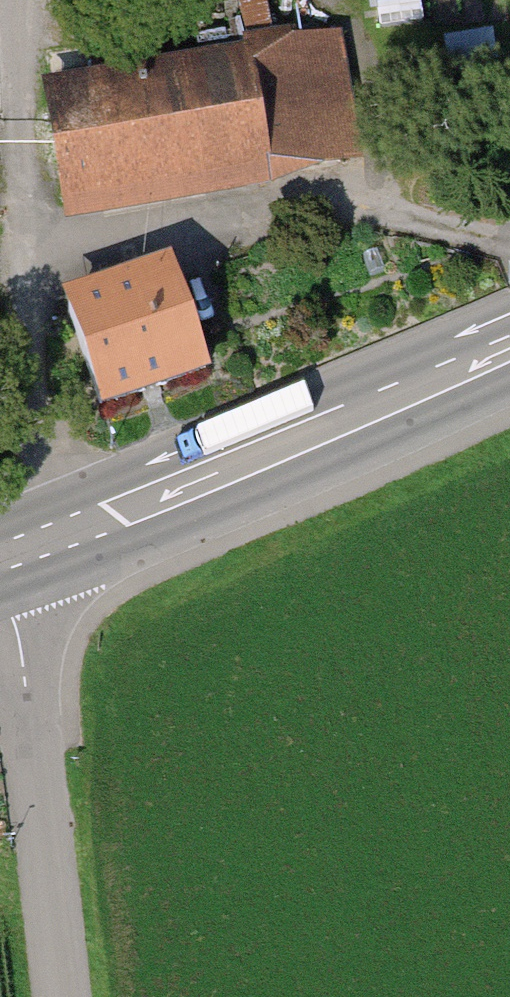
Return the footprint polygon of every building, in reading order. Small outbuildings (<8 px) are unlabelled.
[(284,39),(67,86),(97,224),(314,176),(284,39)] [(162,244),(54,279),(91,392),(199,358),(162,244)]
